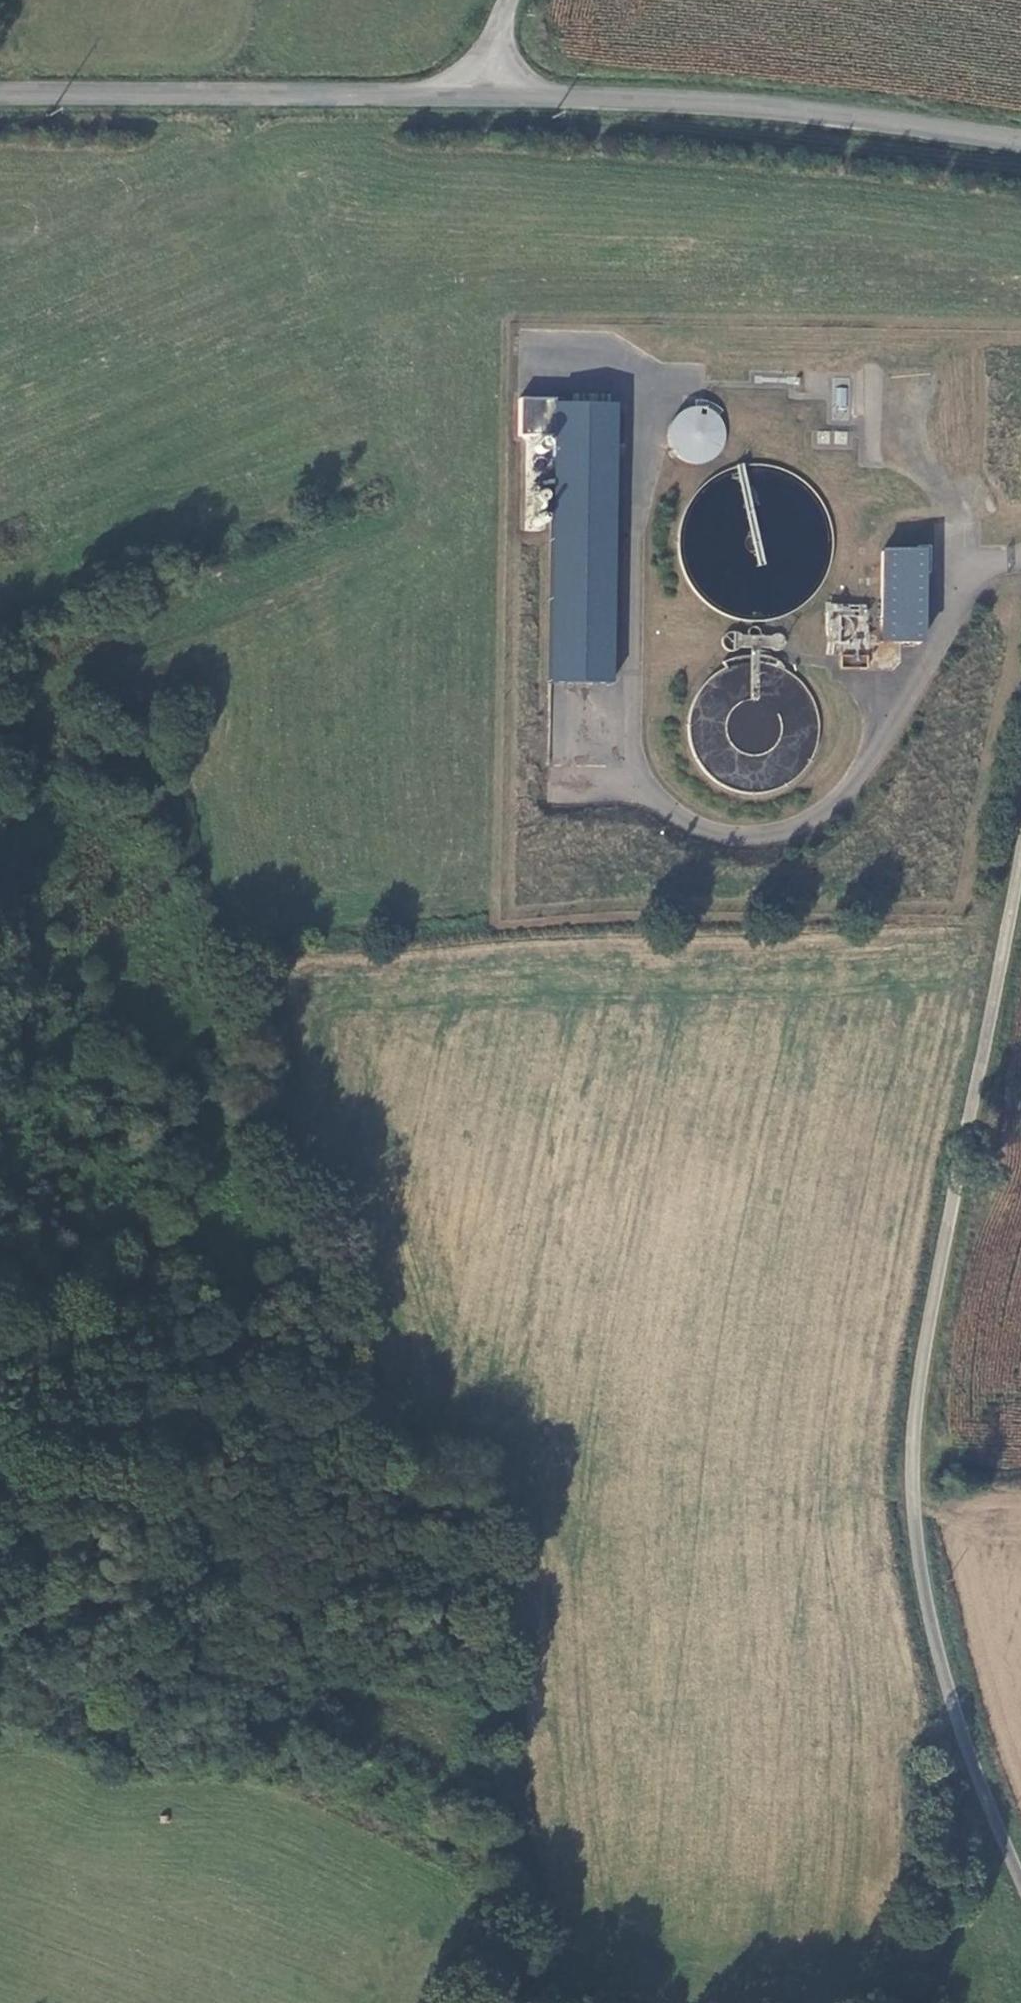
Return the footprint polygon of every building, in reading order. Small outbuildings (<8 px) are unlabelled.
[(832,387),(834,410),(848,409),(846,386),(832,387)] [(550,427),(550,405),(562,405),(562,393),(534,393),(534,427),(550,427)] [(610,765),(609,405),(562,405),(550,405),(550,427),(550,765),(610,765)] [(672,459),(701,463),(703,447),(721,449),(725,415),(678,409),(672,459)] [(816,429),(814,443),(846,447),(848,433),(816,429)] [(880,551),(881,642),(920,642),(921,573),(927,573),(927,546),(915,546),(915,551),(880,551)]
